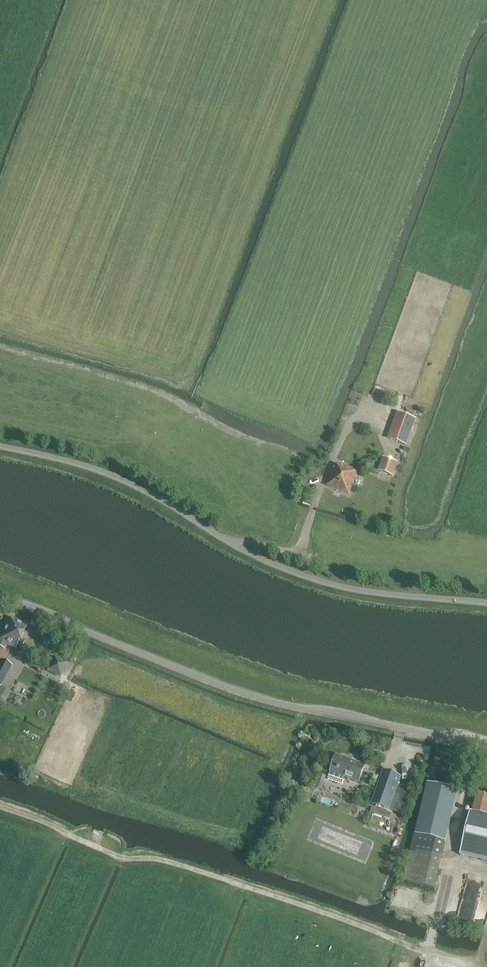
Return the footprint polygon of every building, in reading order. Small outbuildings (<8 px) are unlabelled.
[(406,446),(416,420),(397,413),(387,440),(406,446)] [(398,462),(383,457),(378,470),(393,475),(398,462)] [(357,471),(341,465),(341,467),(334,465),(326,486),(348,494),(357,471)] [(18,645),(21,646),(23,642),(20,640),(27,626),(10,617),(0,637),(0,641),(16,649),(18,645)] [(60,677),(67,663),(54,657),(48,671),(60,677)] [(1,686),(7,690),(12,681),(6,677),(12,665),(6,662),(1,660),(0,662),(0,686),(0,687),(1,686)] [(5,704),(11,693),(1,687),(0,688),(0,702),(5,704)] [(70,691),(67,699),(72,701),(75,693),(70,691)] [(362,774),(364,767),(350,762),(351,761),(336,756),(334,764),(328,779),(342,784),(345,777),(359,782),(362,774)] [(376,805),(375,808),(379,809),(383,811),(384,808),(389,810),(390,810),(402,814),(411,789),(398,785),(401,777),(391,774),(383,771),(372,804),(376,805)] [(317,774),(313,784),(322,787),(326,777),(317,774)] [(414,834),(403,881),(434,888),(445,842),(455,802),(453,801),(456,790),(428,783),(416,835),(414,834)] [(309,802),(314,789),(304,785),(299,799),(309,802)] [(479,860),(486,861),(486,796),(475,793),(466,832),(465,832),(460,855),(479,860)] [(372,807),(370,811),(389,818),(391,813),(383,811),(379,809),(375,808),(372,807)]
